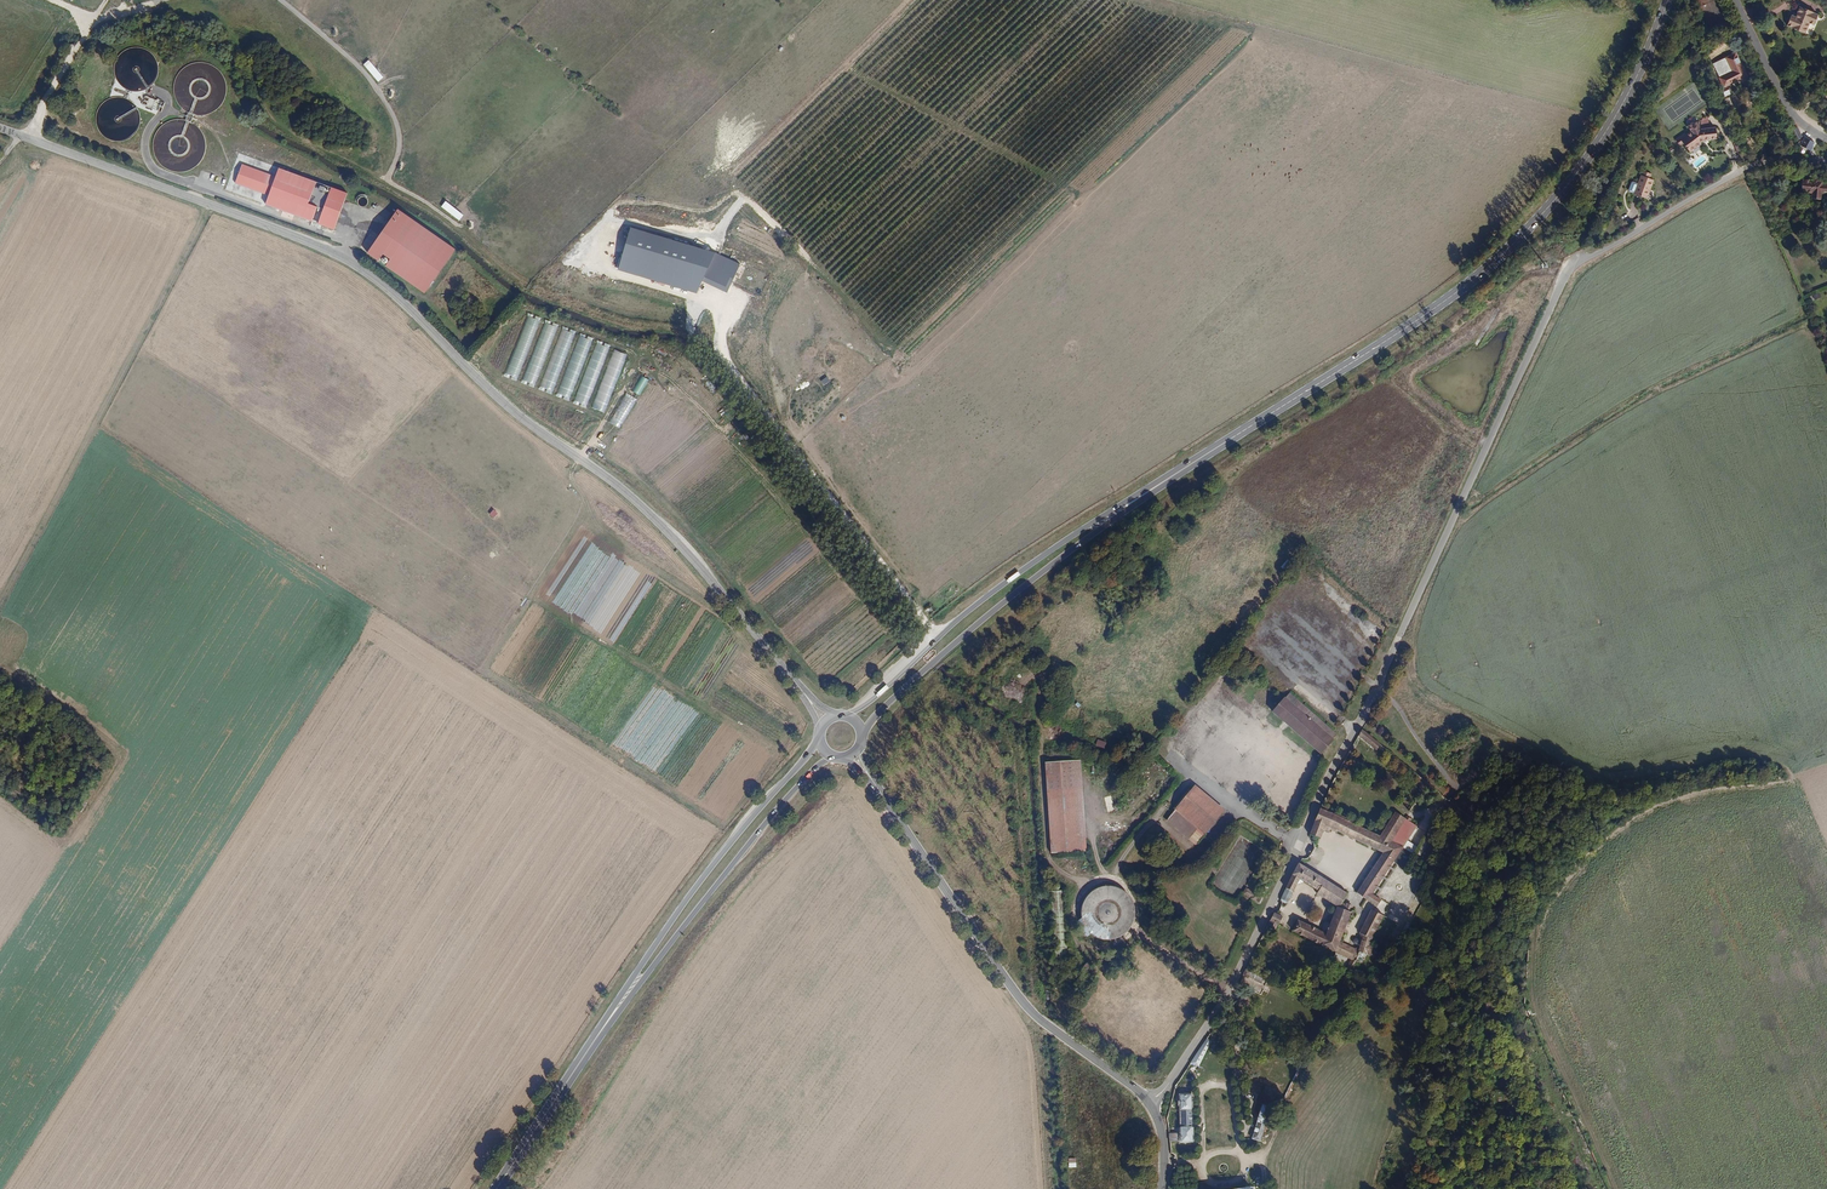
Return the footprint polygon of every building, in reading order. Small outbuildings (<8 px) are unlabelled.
[(1791,15),(1787,24),(1791,26),(1791,28),(1805,33),(1809,23),(1814,24),(1818,15),(1813,13),(1814,12),(1800,6),(1795,16),(1791,15)] [(127,87),(126,89),(129,90),(130,88),(132,88),(133,89),(135,89),(136,89),(138,89),(139,89),(141,89),(142,89),(145,88),(147,87),(149,86),(151,85),(152,84),(153,83),(154,82),(155,80),(156,79),(157,78),(158,76),(158,75),(159,74),(159,72),(159,71),(160,67),(160,66),(160,64),(160,63),(159,61),(159,60),(158,58),(158,57),(157,55),(156,54),(155,53),(153,51),(151,48),(148,47),(147,46),(145,46),(144,45),(142,45),(141,44),(139,44),(138,44),(136,44),(135,44),(133,44),(130,45),(129,46),(127,46),(126,47),(124,48),(122,50),(121,51),(120,52),(119,53),(118,55),(117,58),(116,60),(115,62),(115,64),(115,65),(115,67),(115,68),(115,70),(115,71),(116,73),(116,74),(117,76),(117,77),(119,80),(120,81),(121,82),(122,83),(123,84),(124,85),(127,87)] [(1720,78),(1725,88),(1747,76),(1736,54),(1726,58),(1733,72),(1720,78)] [(377,82),(383,78),(370,59),(364,63),(377,82)] [(114,88),(129,94),(130,91),(116,85),(114,88)] [(127,94),(124,93),(124,95),(122,94),(121,94),(119,94),(118,93),(115,93),(114,93),(113,94),(111,94),(108,95),(107,96),(104,97),(102,98),(100,100),(99,101),(98,102),(97,104),(96,105),(95,107),(95,108),(95,109),(94,111),(94,113),(94,114),(94,116),(94,118),(94,119),(94,121),(95,123),(95,125),(96,126),(97,128),(98,129),(99,130),(100,132),(101,132),(102,133),(103,134),(105,135),(106,136),(109,137),(111,138),(113,138),(115,138),(116,138),(117,138),(119,138),(122,138),(124,137),(125,137),(127,136),(130,134),(131,133),(133,131),(135,129),(136,128),(137,126),(137,124),(138,122),(138,120),(139,118),(139,115),(139,113),(139,112),(138,110),(138,108),(137,106),(136,105),(135,103),(134,102),(133,101),(132,99),(131,98),(128,97),(126,96),(127,94)] [(145,104),(160,111),(164,102),(149,95),(148,95),(148,94),(147,94),(146,94),(145,94),(144,95),(144,96),(143,96),(143,97),(144,97),(144,98),(144,99),(143,99),(142,99),(142,100),(141,101),(141,102),(141,103),(142,103),(142,104),(143,104),(144,105),(145,104)] [(1699,144),(1702,141),(1705,138),(1717,137),(1716,129),(1715,127),(1700,128),(1699,120),(1692,121),(1687,124),(1691,129),(1686,132),(1689,136),(1683,141),(1690,151),(1699,144)] [(1680,143),(1683,141),(1689,136),(1686,132),(1685,131),(1676,137),(1680,143)] [(1800,147),(1812,153),(1814,149),(1813,149),(1815,145),(1805,139),(1802,145),(1801,144),(1800,147)] [(324,231),(338,237),(354,201),(286,172),(282,180),(280,184),(278,183),(279,179),(249,166),(241,185),(271,198),(273,193),(276,194),(274,199),(270,207),(317,227),(323,213),(329,216),(323,230),(324,231)] [(1638,198),(1638,199),(1648,203),(1652,194),(1654,195),(1658,186),(1654,184),(1645,181),(1642,189),(1637,187),(1636,187),(1633,195),(1633,196),(1638,198)] [(1807,197),(1807,203),(1816,203),(1817,197),(1826,197),(1826,188),(1817,188),(1817,185),(1813,185),(1813,183),(1807,183),(1807,185),(1797,184),(1797,197),(1807,197)] [(357,201),(357,202),(357,203),(358,204),(358,205),(359,206),(360,206),(361,207),(362,207),(363,207),(364,207),(365,207),(366,206),(367,206),(367,205),(368,204),(368,203),(368,202),(368,201),(368,200),(368,199),(367,198),(366,197),(365,197),(364,196),(363,196),(362,196),(361,196),(360,197),(359,198),(358,199),(358,200),(357,201)] [(445,201),(441,207),(460,221),(464,214),(445,201)] [(403,220),(370,262),(381,271),(386,264),(393,269),(388,276),(425,305),(459,263),(403,220)] [(714,252),(629,227),(618,269),(695,292),(702,280),(729,293),(740,264),(714,252)] [(519,379),(540,320),(526,315),(505,374),(519,379)] [(543,322),(523,381),(537,385),(557,326),(543,322)] [(561,329),(540,387),(553,392),(575,334),(561,329)] [(569,401),(593,338),(580,333),(556,396),(569,401)] [(575,401),(588,406),(609,347),(596,343),(575,401)] [(612,349),(593,408),(606,413),(626,354),(612,349)] [(640,395),(649,380),(641,375),(632,391),(640,395)] [(607,424),(618,431),(636,401),(625,395),(607,424)] [(494,518),(498,513),(494,509),(489,514),(494,518)] [(719,552),(728,538),(720,533),(715,540),(704,533),(702,536),(713,542),(710,546),(719,552)] [(1265,682),(1254,696),(1321,753),(1338,734),(1289,693),(1285,698),(1265,682)] [(1362,729),(1358,736),(1376,750),(1378,748),(1380,750),(1382,746),(1362,729)] [(1096,745),(1105,748),(1107,742),(1098,739),(1096,745)] [(1082,760),(1046,762),(1051,853),(1087,852),(1082,760)] [(1420,776),(1412,787),(1421,793),(1428,783),(1420,776)] [(1195,785),(1175,810),(1205,835),(1225,810),(1195,785)] [(1315,821),(1310,834),(1320,838),(1323,830),(1328,832),(1329,831),(1331,828),(1383,852),(1357,893),(1377,907),(1381,900),(1372,894),(1393,862),(1404,869),(1413,854),(1403,847),(1416,826),(1409,822),(1411,819),(1407,816),(1406,818),(1396,812),(1380,836),(1347,820),(1327,811),(1320,809),(1315,821)] [(1175,810),(1167,820),(1197,844),(1205,835),(1175,810)] [(1292,875),(1280,899),(1287,902),(1297,882),(1298,883),(1303,882),(1304,881),(1319,890),(1317,893),(1337,906),(1331,923),(1325,921),(1321,931),(1298,920),(1293,931),(1336,952),(1351,959),(1356,961),(1355,961),(1360,952),(1380,960),(1384,951),(1373,947),(1374,944),(1370,944),(1371,939),(1372,939),(1384,916),(1373,910),(1361,934),(1360,934),(1359,936),(1361,936),(1360,940),(1355,938),(1353,940),(1352,942),(1354,944),(1358,945),(1357,948),(1354,949),(1340,942),(1351,912),(1350,912),(1353,906),(1346,904),(1346,905),(1342,903),(1347,894),(1299,864),(1292,875)] [(1129,894),(1122,889),(1113,886),(1104,886),(1096,889),(1089,895),(1085,903),(1083,911),(1084,920),(1087,928),(1094,934),(1102,938),(1110,939),(1119,938),(1127,933),(1133,927),(1136,918),(1136,910),(1134,901),(1129,894)] [(1246,888),(1243,893),(1251,898),(1251,899),(1255,901),(1259,895),(1254,892),(1254,893),(1246,888)] [(1372,910),(1360,933),(1360,934),(1361,934),(1373,910),(1372,910)] [(1274,913),(1270,920),(1271,921),(1278,924),(1279,925),(1283,917),(1274,913)] [(1384,917),(1382,922),(1392,926),(1394,921),(1384,917)] [(1271,921),(1268,927),(1275,930),(1278,924),(1271,921)] [(1394,930),(1389,940),(1399,945),(1404,935),(1394,930)] [(1084,959),(1080,966),(1088,970),(1092,964),(1084,959)] [(1351,959),(1345,969),(1350,972),(1356,961),(1351,959)] [(1206,1039),(1190,1063),(1199,1066),(1212,1042),(1206,1039)] [(1265,1085),(1260,1093),(1275,1097),(1277,1094),(1278,1090),(1265,1085)] [(1263,1104),(1272,1107),(1275,1097),(1260,1093),(1257,1102),(1263,1104)] [(1272,1107),(1268,1121),(1278,1123),(1286,1097),(1277,1094),(1275,1097),(1272,1107)] [(1180,1095),(1181,1127),(1180,1127),(1181,1133),(1168,1133),(1169,1141),(1181,1140),(1181,1141),(1192,1140),(1192,1127),(1191,1095),(1180,1095)] [(1257,1122),(1252,1139),(1261,1142),(1266,1125),(1267,1125),(1268,1121),(1272,1107),(1263,1104),(1257,1122)]
